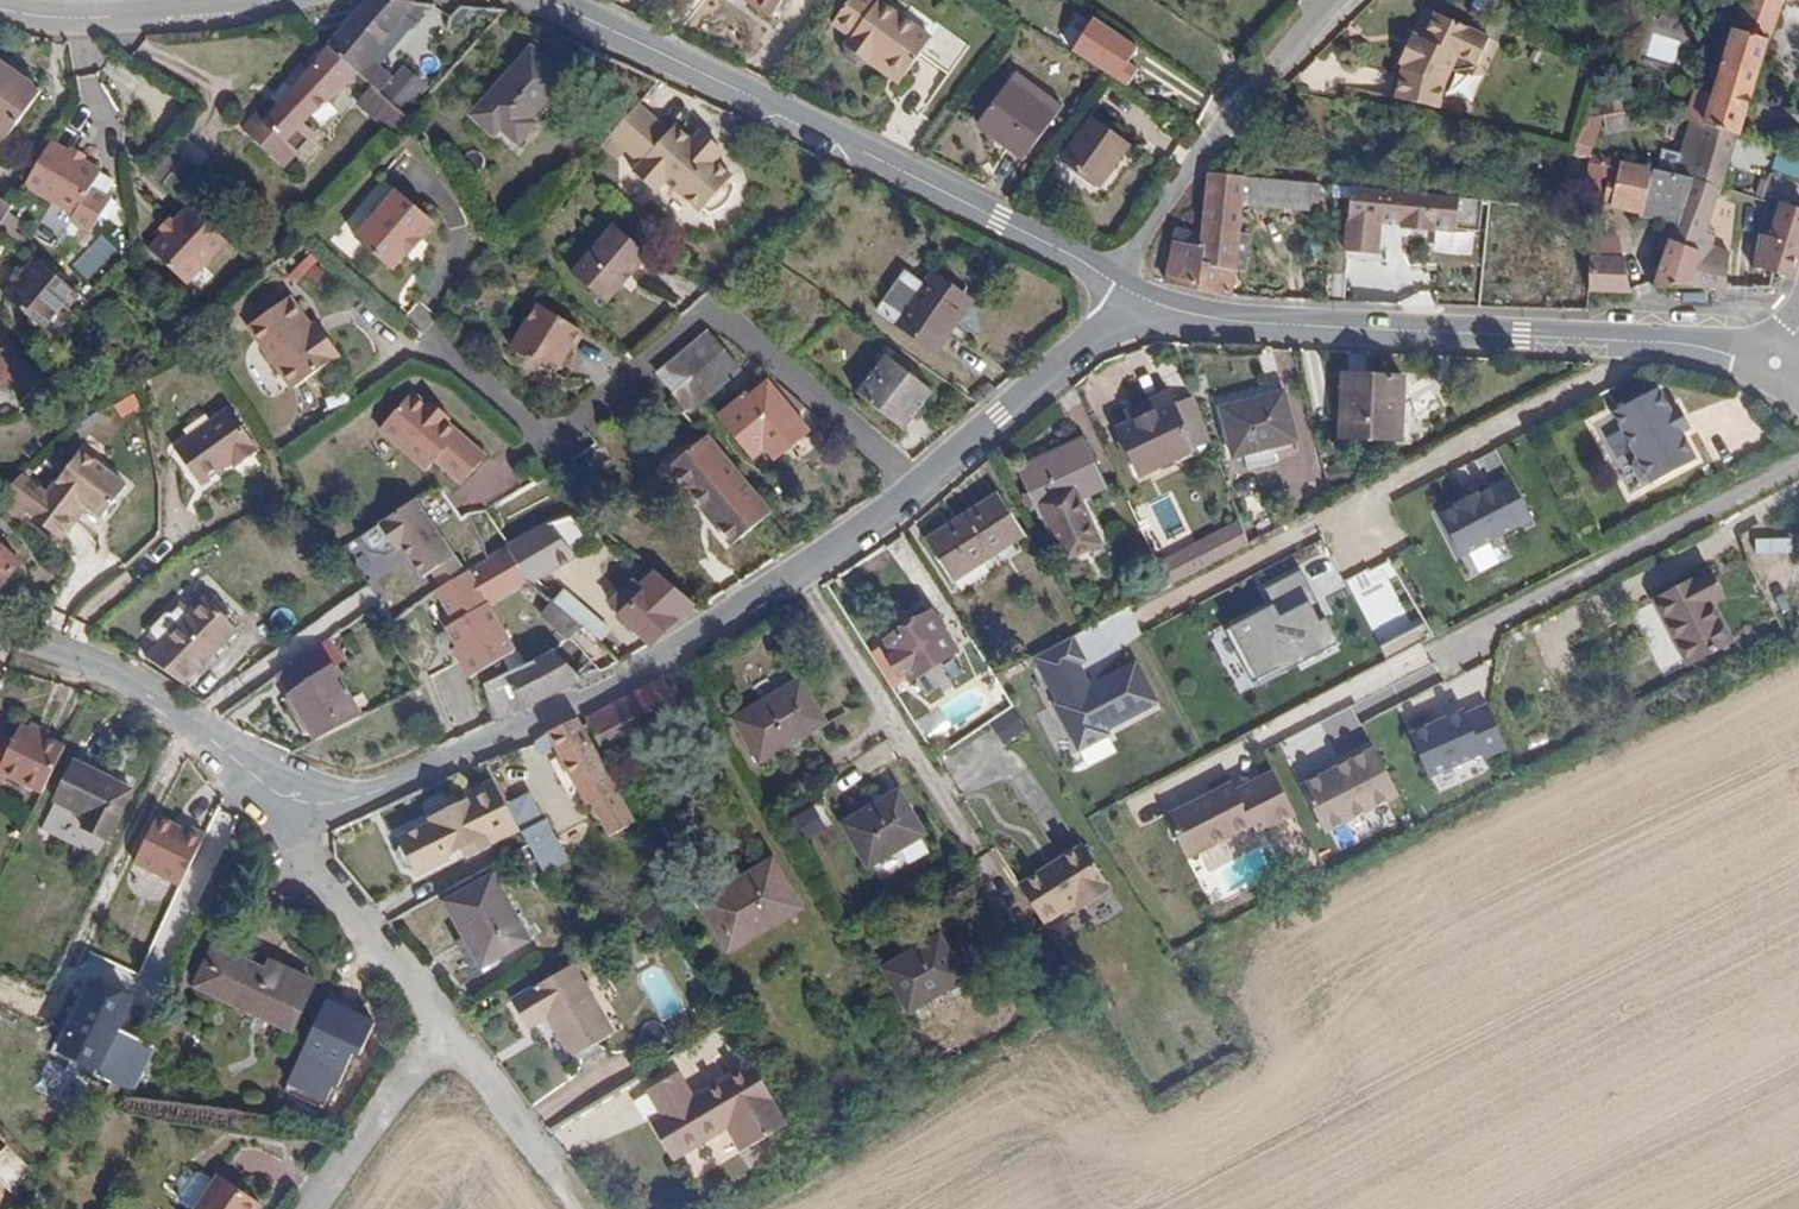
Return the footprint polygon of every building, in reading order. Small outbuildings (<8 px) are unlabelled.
[(426,4),(373,0),(365,0),(326,47),(356,73),(372,87),(376,91),(389,77),(369,59),(404,16),(411,22),(426,4)] [(751,3),(773,19),(787,0),(753,0),(751,3)] [(903,81),(919,57),(949,78),(969,48),(940,28),(933,39),(881,2),(874,10),(860,0),(851,0),(832,26),(850,38),(844,46),(844,59),(857,68),(869,66),(874,59),(903,81)] [(881,2),(879,0),(860,0),(874,10),(881,2)] [(1733,30),(1765,40),(1777,0),(1744,0),(1733,30)] [(1420,39),(1416,37),(1409,53),(1403,50),(1396,64),(1400,65),(1398,71),(1393,101),(1437,110),(1442,84),(1449,69),(1453,72),(1470,69),(1472,66),(1473,66),(1486,39),(1432,13),(1420,39)] [(1643,53),(1676,64),(1689,25),(1657,14),(1643,53)] [(1765,40),(1733,30),(1711,98),(1693,94),(1685,122),(1688,123),(1735,139),(1765,40)] [(1409,53),(1416,37),(1410,34),(1403,50),(1409,53)] [(356,73),(326,47),(276,106),(268,100),(242,129),(283,167),(314,134),(303,124),(313,113),(338,93),(356,73)] [(477,107),(503,130),(519,144),(571,84),(530,49),(477,107)] [(898,88),(903,81),(874,59),(869,66),(898,88)] [(39,91),(0,62),(0,146),(39,91)] [(1011,83),(1058,116),(1065,106),(1019,72),(1011,83)] [(411,113),(426,97),(404,78),(386,98),(407,116),(411,113)] [(1025,161),(1058,116),(1011,83),(978,127),(1025,161)] [(1610,84),(1615,114),(1627,112),(1621,83),(1610,84)] [(370,117),(386,98),(376,91),(372,87),(356,105),(370,117)] [(407,116),(386,98),(370,117),(390,135),(407,116)] [(701,207),(707,212),(714,210),(720,205),(725,201),(729,194),(731,183),(725,179),(728,175),(711,159),(718,150),(696,130),(689,139),(670,124),(665,130),(633,102),(605,134),(637,162),(701,207)] [(496,137),(503,130),(477,107),(471,115),(496,137)] [(1627,112),(1615,114),(1618,132),(1634,129),(1631,111),(1627,112)] [(1102,186),(1129,146),(1092,119),(1063,160),(1102,186)] [(1688,123),(1673,175),(1692,179),(1676,223),(1669,243),(1699,251),(1691,286),(1725,288),(1728,252),(1703,244),(1735,139),(1688,123)] [(98,171),(51,142),(25,185),(52,202),(56,196),(77,207),(98,171)] [(150,171),(172,189),(193,164),(171,146),(150,171)] [(1777,154),(1773,169),(1798,174),(1798,159),(1777,154)] [(1673,175),(1588,158),(1582,191),(1611,198),(1612,206),(1644,213),(1644,216),(1658,220),(1676,223),(1692,179),(1673,175)] [(697,211),(701,207),(637,162),(628,172),(651,191),(661,179),(697,211)] [(1282,180),(1211,174),(1202,235),(1173,231),(1165,279),(1171,282),(1231,296),(1234,269),(1244,269),(1248,236),(1237,236),(1241,201),(1281,204),(1282,180)] [(1320,184),(1282,180),(1281,204),(1280,208),(1317,212),(1320,184)] [(389,265),(399,251),(412,233),(426,215),(387,186),(349,236),(389,265)] [(1347,187),(1345,251),(1375,252),(1377,218),(1400,221),(1400,225),(1429,229),(1429,227),(1454,230),(1454,228),(1478,231),(1478,199),(1347,187)] [(73,215),(77,207),(56,196),(52,202),(73,215)] [(12,207),(0,199),(0,227),(12,207)] [(1798,249),(1798,209),(1780,204),(1769,239),(1798,249)] [(203,266),(226,242),(190,207),(151,247),(181,278),(197,260),(203,266)] [(1676,223),(1658,220),(1655,245),(1667,247),(1669,243),(1676,223)] [(412,233),(399,251),(404,255),(418,237),(412,233)] [(653,262),(618,233),(579,281),(613,309),(653,262)] [(1781,276),(1790,279),(1798,252),(1798,249),(1769,239),(1763,237),(1753,267),(1781,276)] [(1669,243),(1667,247),(1651,284),(1691,286),(1699,251),(1669,243)] [(287,276),(306,297),(330,275),(310,254),(287,276)] [(1590,256),(1588,292),(1627,293),(1620,256),(1590,256)] [(186,283),(203,266),(197,260),(181,278),(186,283)] [(65,311),(79,295),(36,261),(6,298),(20,310),(32,319),(42,327),(60,308),(65,311)] [(921,286),(894,321),(937,351),(950,333),(944,330),(967,298),(931,273),(921,286)] [(881,312),(894,321),(921,286),(907,276),(881,312)] [(533,303),(528,312),(546,346),(554,361),(558,368),(580,330),(533,303)] [(327,376),(350,344),(297,304),(251,364),(299,401),(322,372),(327,376)] [(28,325),(32,319),(20,310),(16,316),(28,325)] [(546,346),(528,312),(509,350),(535,363),(541,353),(554,361),(546,346)] [(42,380),(14,351),(0,329),(0,384),(1,385),(23,402),(42,380)] [(706,331),(656,374),(692,414),(739,374),(706,331)] [(541,353),(535,363),(554,374),(558,368),(554,361),(541,353)] [(934,392),(886,356),(858,392),(905,429),(934,392)] [(1403,379),(1344,375),(1342,434),(1400,436),(1403,379)] [(807,431),(798,420),(768,384),(745,403),(741,399),(722,415),(755,455),(766,446),(776,457),(807,431)] [(1680,407),(1668,386),(1624,410),(1647,454),(1644,465),(1651,478),(1662,480),(1706,457),(1693,431),(1700,427),(1688,403),(1680,407)] [(479,454),(409,391),(377,425),(423,466),(432,457),(457,479),(479,454)] [(1296,441),(1283,394),(1221,409),(1234,456),(1244,454),(1248,467),(1274,461),(1272,448),(1296,441)] [(1141,474),(1192,449),(1172,405),(1119,430),(1141,474)] [(255,445),(230,411),(176,449),(200,483),(232,461),(236,467),(257,451),(255,446),(255,445)] [(734,542),(769,511),(705,437),(669,466),(734,542)] [(1105,489),(1083,441),(1020,469),(1062,559),(1101,541),(1082,500),(1105,489)] [(82,500),(88,504),(103,514),(125,486),(79,451),(31,517),(61,540),(77,518),(72,514),(82,500)] [(1452,499),(1489,486),(1481,461),(1444,474),(1452,499)] [(1438,513),(1471,578),(1518,553),(1509,536),(1536,522),(1511,475),(1438,513)] [(420,582),(457,557),(417,497),(380,521),(420,582)] [(1023,533),(1001,497),(929,542),(953,578),(1023,533)] [(77,518),(88,504),(82,500),(72,514),(77,518)] [(509,543),(489,509),(468,517),(487,557),(509,543)] [(546,523),(509,543),(533,582),(593,541),(565,512),(550,527),(546,523)] [(1143,543),(1148,554),(1165,547),(1159,536),(1143,543)] [(487,557),(471,567),(493,603),(533,582),(509,543),(487,557)] [(0,546),(0,585),(18,563),(0,546)] [(1165,547),(1148,554),(1159,578),(1176,571),(1165,547)] [(1388,660),(1432,638),(1391,558),(1348,580),(1388,660)] [(459,624),(493,603),(471,567),(438,589),(459,624)] [(1212,634),(1240,693),(1340,646),(1303,567),(1263,586),(1272,606),(1212,634)] [(619,614),(651,646),(693,603),(655,573),(642,586),(634,578),(612,601),(622,612),(619,614)] [(1723,598),(1709,574),(1656,602),(1689,663),(1730,641),(1711,605),(1723,598)] [(551,599),(554,602),(575,620),(583,609),(561,589),(551,599)] [(235,630),(205,598),(191,613),(183,605),(173,614),(180,622),(146,658),(182,683),(235,630)] [(554,650),(568,687),(621,662),(597,640),(575,620),(554,602),(540,619),(565,643),(554,650)] [(521,649),(493,603),(459,624),(454,627),(463,643),(458,647),(476,676),(521,649)] [(575,620),(597,640),(606,629),(583,609),(575,620)] [(911,680),(958,649),(933,611),(885,642),(893,653),(886,657),(900,678),(906,674),(911,680)] [(1162,711),(1140,658),(1093,677),(1076,636),(1033,654),(1073,748),(1162,711)] [(276,677),(316,739),(363,715),(332,665),(340,658),(329,640),(276,677)] [(486,687),(493,721),(531,704),(568,687),(554,650),(486,687)] [(681,715),(661,678),(610,704),(585,716),(607,754),(681,715)] [(760,762),(826,723),(800,680),(735,720),(760,762)] [(1464,709),(1410,733),(1430,777),(1483,752),(1484,755),(1506,745),(1487,705),(1466,714),(1464,709)] [(1004,745),(1027,731),(1013,707),(990,721),(1004,745)] [(579,719),(532,741),(542,755),(554,748),(587,804),(590,802),(609,836),(636,820),(579,719)] [(41,795),(64,746),(20,724),(12,740),(0,734),(0,783),(3,776),(41,795)] [(1055,738),(1040,747),(1051,763),(1066,752),(1055,738)] [(1320,831),(1400,803),(1382,750),(1302,777),(1320,831)] [(130,791),(74,762),(42,826),(99,852),(130,791)] [(522,831),(494,781),(464,795),(467,799),(429,817),(431,821),(398,836),(400,841),(396,851),(403,867),(413,870),(416,876),(450,860),(448,857),(462,850),(466,859),(490,848),(489,845),(522,831)] [(924,834),(899,790),(844,822),(869,865),(924,834)] [(1243,802),(1177,837),(1200,879),(1265,845),(1269,853),(1306,834),(1284,791),(1247,810),(1243,802)] [(815,805),(794,817),(806,839),(827,827),(815,805)] [(134,868),(183,886),(203,833),(154,815),(134,868)] [(523,831),(547,872),(567,860),(544,819),(523,831)] [(1022,886),(1047,924),(1080,901),(1081,904),(1090,905),(1109,892),(1111,884),(1085,844),(1022,886)] [(728,949),(799,907),(774,862),(700,904),(728,949)] [(458,894),(446,900),(464,934),(480,965),(528,940),(493,875),(458,894)] [(480,965),(464,934),(457,936),(477,975),(483,971),(480,965)] [(964,976),(939,934),(885,968),(909,1009),(964,976)] [(266,971),(215,947),(196,986),(292,1030),(314,984),(271,963),(266,971)] [(586,982),(575,964),(513,1000),(529,1026),(547,1015),(571,1057),(623,1026),(595,977),(586,982)] [(134,1045),(136,1040),(119,1032),(134,1000),(93,981),(58,1051),(100,1071),(98,1076),(110,1082),(128,1044),(134,1045)] [(154,1048),(136,1040),(134,1045),(128,1044),(110,1082),(132,1093),(154,1048)] [(36,1093),(77,1103),(83,1077),(42,1068),(36,1093)] [(662,1115),(684,1152),(742,1117),(720,1081),(662,1115)] [(674,1158),(684,1152),(662,1115),(653,1120),(674,1158)] [(258,1203),(216,1173),(191,1208),(254,1208),(258,1203)]
